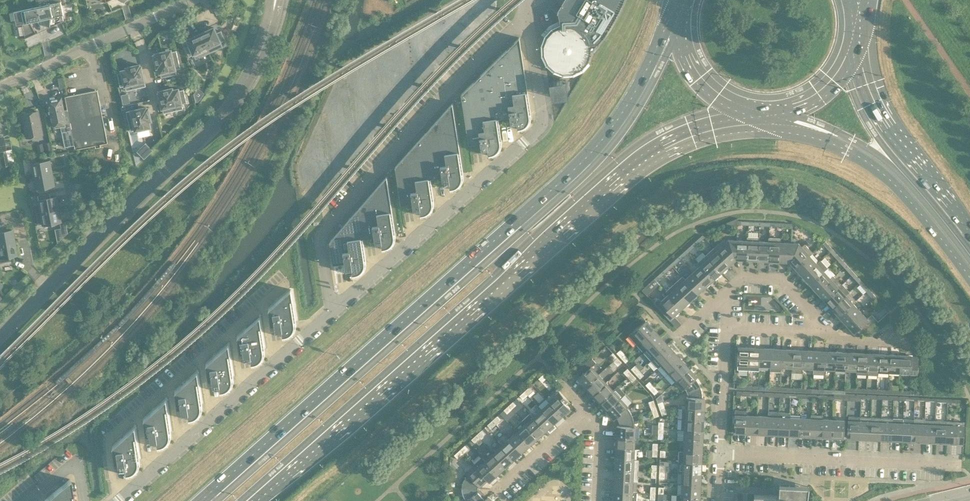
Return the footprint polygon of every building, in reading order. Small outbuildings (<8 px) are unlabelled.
[(622,4),(623,0),(565,0),(557,13),(558,13),(561,26),(553,30),(552,32),(549,30),(546,33),(548,35),(547,37),(544,46),(544,55),(548,63),(555,69),(564,73),(573,72),(581,68),(587,61),(591,53),(590,45),(596,43),(597,44),(601,39),(605,34),(608,29),(611,24),(614,20),(616,15),(619,9),(622,4)] [(61,1),(37,6),(40,19),(47,18),(47,17),(51,17),(50,26),(48,27),(49,27),(64,21),(62,15),(64,14),(61,1)] [(24,38),(24,39),(38,32),(37,32),(36,32),(30,22),(33,20),(34,21),(40,19),(37,6),(14,11),(17,24),(22,23),(26,37),(24,38)] [(214,27),(201,33),(209,53),(223,46),(221,42),(225,40),(221,31),(217,33),(214,27)] [(185,47),(189,56),(194,54),(196,59),(209,53),(201,33),(187,39),(190,45),(185,47)] [(490,66),(498,118),(510,116),(511,123),(517,122),(518,129),(519,129),(518,127),(520,127),(522,127),(522,129),(524,128),(526,127),(527,125),(529,124),(530,122),(530,120),(531,118),(531,116),(529,116),(529,115),(529,113),(531,113),(519,37),(490,66)] [(180,68),(176,50),(171,52),(171,50),(156,53),(156,54),(154,55),(157,67),(159,67),(161,77),(177,74),(176,69),(180,68)] [(146,86),(141,66),(140,66),(140,64),(127,67),(127,69),(122,70),(122,72),(117,73),(120,86),(125,85),(126,90),(146,86)] [(501,139),(498,118),(490,66),(461,94),(469,144),(480,142),(481,149),(487,149),(488,156),(489,155),(489,154),(491,153),(492,153),(493,155),(495,154),(496,153),(498,152),(500,149),(501,147),(502,145),(502,143),(500,143),(500,141),(500,140),(501,139)] [(550,86),(552,95),(555,95),(556,98),(565,97),(564,94),(568,93),(566,84),(563,85),(562,81),(553,83),(554,86),(550,86)] [(187,102),(184,89),(179,90),(178,88),(173,90),(172,88),(160,91),(160,93),(159,93),(164,113),(183,108),(182,104),(187,102)] [(198,88),(194,94),(196,102),(198,101),(205,93),(198,88)] [(107,142),(97,90),(65,96),(72,128),(76,149),(107,142)] [(130,102),(128,93),(121,95),(123,104),(130,102)] [(66,123),(64,110),(61,97),(48,100),(53,125),(55,125),(56,128),(66,126),(65,123),(66,123)] [(424,135),(430,178),(442,176),(443,183),(449,182),(450,189),(451,189),(451,187),(452,187),(454,187),(454,188),(456,188),(458,187),(459,185),(461,184),(462,182),(463,180),(463,178),(463,176),(461,176),(461,175),(461,173),(463,173),(452,103),(424,135)] [(151,120),(148,108),(146,108),(146,107),(126,112),(131,131),(151,126),(149,121),(151,120)] [(38,111),(22,114),(27,137),(43,134),(38,111)] [(433,199),(430,178),(424,135),(395,167),(401,204),(412,202),(414,209),(420,208),(421,216),(421,215),(421,214),(423,213),(424,213),(425,215),(427,214),(429,213),(430,212),(431,210),(432,209),(433,207),(434,205),(434,203),(432,203),(432,201),(432,199),(433,199)] [(55,151),(62,149),(60,141),(52,143),(55,151)] [(153,150),(146,143),(137,151),(144,158),(153,150)] [(32,163),(34,175),(52,172),(50,160),(32,163)] [(54,184),(52,172),(34,175),(37,191),(50,189),(49,185),(54,184)] [(358,209),(362,238),(374,236),(375,243),(381,242),(382,249),(383,249),(383,247),(386,247),(387,248),(388,248),(390,247),(392,245),(393,244),(394,242),(395,240),(395,238),(395,236),(394,236),(393,235),(393,233),(395,233),(386,176),(358,209)] [(59,208),(57,196),(50,197),(50,193),(38,195),(39,199),(41,212),(59,208)] [(61,220),(59,208),(41,212),(36,213),(39,225),(61,220)] [(366,259),(362,238),(358,209),(330,242),(333,264),(345,262),(346,269),(352,268),(353,275),(354,275),(353,274),(355,273),(357,273),(357,275),(359,274),(361,273),(362,271),(364,270),(365,268),(365,266),(366,264),(366,263),(364,263),(364,261),(364,259),(366,259)] [(737,227),(737,224),(737,221),(738,221),(738,218),(726,222),(726,226),(737,227)] [(14,241),(11,229),(5,230),(4,224),(0,225),(0,244),(14,241)] [(694,242),(697,245),(705,237),(702,235),(694,242)] [(747,236),(747,240),(746,261),(751,261),(753,260),(757,260),(758,241),(759,241),(759,237),(747,236)] [(769,237),(768,241),(769,241),(768,261),(773,261),(774,262),(779,262),(780,242),(781,242),(781,238),(769,237)] [(736,259),(737,240),(729,239),(725,243),(723,240),(714,247),(730,265),(736,259)] [(747,240),(737,240),(736,259),(741,259),(742,261),(746,261),(747,240)] [(14,241),(0,244),(0,263),(11,261),(9,255),(16,254),(14,241)] [(768,241),(759,241),(758,241),(757,260),(768,261),(769,241),(768,241)] [(823,243),(830,251),(832,249),(825,241),(823,243)] [(697,245),(694,242),(686,249),(689,252),(697,245)] [(791,242),(781,242),(780,242),(779,262),(784,263),(785,261),(790,262),(791,242)] [(810,255),(813,253),(805,244),(802,246),(799,243),(791,242),(790,262),(795,268),(810,255)] [(714,247),(706,255),(722,273),(726,270),(726,268),(730,265),(714,247)] [(689,252),(686,249),(678,257),(681,259),(689,252)] [(840,257),(832,249),(830,251),(837,259),(840,257)] [(697,262),(700,265),(701,265),(714,279),(717,276),(719,276),(722,273),(706,255),(697,262)] [(817,263),(810,255),(795,268),(798,271),(798,273),(802,277),(817,263)] [(681,259),(678,257),(670,264),(673,266),(681,259)] [(847,265),(840,257),(837,259),(844,267),(847,265)] [(807,280),(810,284),(824,271),(817,263),(802,277),(805,280),(807,280)] [(670,264),(662,271),(665,274),(673,266),(670,264)] [(700,265),(693,272),(706,287),(710,284),(710,282),(714,279),(701,265),(700,265)] [(854,273),(847,265),(844,267),(852,275),(854,273)] [(665,274),(662,271),(654,278),(657,281),(665,274)] [(831,278),(824,271),(810,284),(813,287),(813,289),(816,293),(831,279),(831,278)] [(693,272),(685,279),(698,294),(701,290),(703,291),(706,287),(693,272)] [(862,281),(854,273),(852,275),(859,283),(862,281)] [(682,276),(674,284),(690,302),(694,299),(694,297),(698,294),(685,279),(682,276)] [(834,276),(831,278),(831,279),(816,293),(819,296),(821,296),(824,300),(839,287),(842,285),(834,276)] [(869,289),(862,281),(859,283),(866,291),(869,289)] [(665,291),(668,294),(669,294),(682,308),(685,305),(687,305),(690,302),(674,284),(665,291)] [(647,285),(642,290),(646,294),(651,289),(647,285)] [(845,294),(839,287),(824,300),(828,303),(827,305),(831,309),(846,295),(845,294)] [(276,331),(282,330),(283,337),(284,337),(283,335),(285,335),(287,335),(287,336),(289,336),(291,335),(292,333),(293,332),(294,330),(295,328),(296,326),(296,324),(294,324),(294,323),(294,321),(296,321),(291,289),(268,309),(271,325),(275,324),(276,331)] [(869,289),(866,291),(874,299),(876,297),(869,289)] [(848,292),(845,294),(846,295),(831,309),(834,312),(836,312),(839,316),(853,303),(854,303),(857,301),(848,292)] [(678,312),(682,308),(669,294),(668,294),(661,301),(658,298),(653,302),(670,321),(678,313),(678,312)] [(860,311),(854,303),(853,303),(839,316),(842,319),(842,321),(845,325),(860,311)] [(867,318),(860,311),(845,325),(848,328),(850,328),(854,332),(856,330),(860,334),(876,319),(872,314),(867,318)] [(641,315),(637,319),(641,324),(646,320),(641,315)] [(243,352),(244,359),(245,359),(245,358),(250,357),(252,365),(252,363),(254,363),(255,362),(256,364),(258,363),(259,362),(261,361),(262,360),(263,358),(264,356),(265,354),(265,352),(263,352),(263,350),(263,349),(264,349),(260,317),(237,337),(240,352),(243,352)] [(640,340),(653,328),(646,320),(641,324),(632,332),(640,340)] [(640,340),(647,348),(660,336),(653,328),(640,340)] [(660,336),(647,348),(654,356),(668,344),(660,336)] [(231,376),(233,376),(228,344),(206,364),(208,380),(212,379),(213,386),(214,386),(219,385),(220,392),(221,392),(221,391),(222,390),(224,390),(225,392),(226,391),(228,390),(230,389),(231,387),(232,386),(233,384),(233,382),(233,380),(232,380),(232,378),(231,376)] [(654,356),(662,364),(675,352),(668,344),(654,356)] [(737,368),(748,369),(749,347),(743,347),(743,348),(738,348),(738,356),(735,355),(735,363),(737,363),(737,368)] [(760,348),(749,347),(748,369),(759,369),(759,365),(760,348)] [(759,365),(770,366),(771,348),(760,348),(759,365)] [(771,348),(770,366),(770,370),(781,371),(781,367),(782,349),(771,348)] [(617,353),(621,357),(625,354),(620,349),(617,353)] [(781,367),(792,367),(793,349),(782,349),(781,367)] [(793,349),(792,367),(803,368),(803,350),(793,349)] [(803,368),(813,368),(814,350),(803,350),(803,368)] [(814,350),(813,368),(824,369),(825,351),(814,350)] [(824,369),(835,369),(836,351),(825,351),(824,369)] [(835,369),(846,370),(847,352),(836,351),(835,369)] [(669,372),(682,360),(675,352),(662,364),(669,372)] [(846,370),(856,370),(857,353),(847,352),(846,370)] [(609,356),(613,361),(617,357),(613,353),(609,356)] [(856,370),(867,371),(868,353),(857,353),(856,370)] [(879,354),(868,353),(867,371),(878,371),(879,354)] [(629,359),(625,354),(621,357),(626,362),(629,359)] [(890,354),(879,354),(878,371),(889,372),(890,354)] [(901,355),(890,354),(889,372),(900,372),(901,355)] [(901,355),(900,372),(917,373),(918,357),(907,356),(907,355),(901,355)] [(617,357),(613,361),(618,366),(621,362),(617,357)] [(578,378),(585,386),(599,374),(592,366),(596,362),(592,358),(577,372),(580,375),(578,378)] [(669,372),(676,380),(689,368),(682,360),(669,372)] [(631,369),(636,373),(639,370),(635,365),(631,369)] [(684,389),(685,388),(685,389),(686,390),(687,391),(687,392),(701,387),(700,385),(699,383),(698,382),(697,380),(695,378),(697,377),(689,368),(676,380),(684,389)] [(624,372),(628,377),(632,373),(627,369),(624,372)] [(644,375),(639,370),(636,373),(640,378),(644,375)] [(197,372),(175,392),(177,407),(181,407),(182,414),(183,414),(183,413),(188,413),(189,420),(190,420),(190,418),(191,418),(193,418),(193,419),(195,418),(197,417),(198,416),(200,415),(201,413),(202,411),(202,409),(202,407),(200,407),(200,406),(200,404),(202,404),(197,372)] [(636,378),(632,373),(628,377),(632,382),(636,378)] [(606,382),(599,374),(585,386),(592,394),(606,382)] [(646,385),(650,389),(654,386),(649,381),(646,385)] [(592,394),(600,402),(613,390),(606,382),(592,394)] [(658,391),(654,386),(650,389),(655,394),(658,391)] [(529,387),(524,391),(528,395),(533,390),(529,387)] [(687,397),(686,408),(704,409),(705,397),(702,397),(702,395),(702,393),(702,391),(701,389),(701,387),(687,392),(687,393),(688,394),(688,395),(688,397),(687,397)] [(546,399),(549,402),(561,416),(570,408),(567,405),(570,402),(559,390),(556,393),(554,391),(546,399)] [(620,398),(613,390),(600,402),(607,410),(620,398)] [(523,399),(528,395),(524,391),(520,395),(523,399)] [(516,398),(513,401),(515,403),(517,405),(520,409),(523,406),(516,398)] [(628,407),(620,398),(607,410),(615,419),(616,417),(617,418),(618,419),(618,420),(619,421),(632,416),(632,414),(631,412),(630,411),(628,409),(627,407),(628,407)] [(144,419),(146,435),(150,434),(151,442),(152,442),(152,441),(157,440),(158,448),(158,446),(160,445),(161,445),(162,447),(164,446),(166,445),(167,444),(168,442),(169,441),(170,439),(171,437),(171,435),(169,435),(169,433),(169,432),(171,431),(166,400),(144,419)] [(513,401),(508,405),(512,409),(517,405),(515,403),(513,401)] [(553,423),(561,416),(549,402),(541,409),(553,423)] [(507,414),(512,409),(508,405),(504,410),(507,414)] [(682,408),(681,418),(703,420),(704,409),(686,408),(682,408)] [(533,417),(545,430),(553,423),(541,409),(533,417)] [(821,436),(822,419),(822,415),(811,414),(811,418),(810,436),(821,436)] [(746,433),(746,415),(735,415),(735,416),(733,416),(732,423),(735,423),(734,432),(746,433)] [(746,433),(756,433),(757,416),(746,415),(746,433)] [(497,416),(492,420),(496,424),(500,420),(497,416)] [(617,425),(617,437),(635,438),(635,426),(634,426),(634,424),(634,422),(633,420),(633,418),(632,416),(619,421),(619,422),(619,423),(620,424),(620,426),(617,425)] [(756,433),(767,434),(768,416),(757,416),(756,433)] [(767,434),(778,434),(779,417),(768,416),(767,434)] [(859,438),(860,417),(849,416),(847,438),(859,438)] [(537,437),(545,430),(533,417),(525,424),(537,437)] [(778,434),(789,435),(790,417),(779,417),(778,434)] [(789,435),(800,435),(800,418),(790,417),(789,435)] [(859,438),(870,439),(871,417),(860,417),(859,438)] [(871,417),(870,439),(881,439),(882,418),(871,417)] [(681,429),(685,429),(703,430),(703,420),(681,418),(681,429)] [(800,435),(810,436),(811,418),(800,418),(800,435)] [(881,439),(891,440),(892,418),(882,418),(881,439)] [(891,440),(902,440),(903,419),(892,418),(891,440)] [(924,441),(925,420),(925,419),(914,418),(914,419),(913,441),(924,441)] [(821,436),(832,437),(833,419),(822,419),(821,436)] [(844,420),(833,419),(832,437),(843,438),(844,420)] [(902,440),(913,441),(914,419),(903,419),(902,440)] [(491,428),(496,424),(492,420),(487,425),(491,428)] [(924,441),(934,442),(935,420),(925,420),(924,441)] [(934,442),(945,442),(946,421),(935,420),(934,442)] [(964,422),(946,421),(945,442),(963,443),(964,422)] [(517,431),(529,445),(537,437),(525,424),(517,431)] [(138,459),(139,459),(135,427),(112,447),(115,463),(118,462),(120,469),(126,468),(127,475),(128,475),(127,473),(129,473),(130,473),(131,474),(133,474),(135,473),(136,471),(137,470),(138,468),(139,466),(140,464),(140,462),(138,462),(138,461),(138,459)] [(685,429),(684,440),(702,441),(703,430),(685,429)] [(481,430),(476,435),(480,438),(484,434),(481,430)] [(521,452),(529,445),(517,431),(509,439),(521,452)] [(475,443),(480,438),(476,435),(471,439),(475,443)] [(617,437),(616,448),(634,449),(635,438),(617,437)] [(501,446),(513,459),(521,452),(509,439),(501,446)] [(684,440),(684,451),(702,452),(702,441),(684,440)] [(505,467),(513,459),(501,446),(493,453),(505,467)] [(616,448),(616,458),(633,459),(634,449),(616,448)] [(464,453),(461,449),(454,455),(458,458),(464,453)] [(684,451),(683,462),(701,463),(702,452),(684,451)] [(485,460),(497,474),(505,467),(493,453),(485,460)] [(616,458),(615,469),(638,470),(638,460),(633,459),(616,458)] [(489,481),(497,474),(485,460),(477,467),(477,468),(488,479),(487,480),(489,481)] [(683,462),(683,473),(701,473),(701,463),(683,462)] [(479,487),(487,480),(488,479),(477,468),(477,467),(476,466),(467,474),(468,474),(467,476),(466,477),(465,478),(464,480),(463,481),(463,483),(462,484),(462,486),(462,487),(477,488),(478,488),(478,487),(478,486),(479,487)] [(614,480),(632,481),(637,481),(638,470),(615,469),(614,480)] [(683,473),(682,484),(700,484),(701,473),(683,473)] [(69,479),(44,500),(73,500),(69,479)] [(614,480),(614,491),(632,492),(632,481),(614,480)] [(682,484),(682,494),(700,495),(700,484),(682,484)] [(803,498),(807,498),(809,486),(779,485),(779,495),(754,494),(754,500),(803,500),(803,498)] [(477,488),(462,487),(462,489),(462,491),(462,492),(463,494),(463,495),(464,497),(465,498),(466,499),(467,500),(466,500),(483,500),(487,498),(486,498),(479,489),(478,490),(478,489),(477,489),(477,488)] [(613,500),(631,500),(632,492),(614,491),(613,500)]
